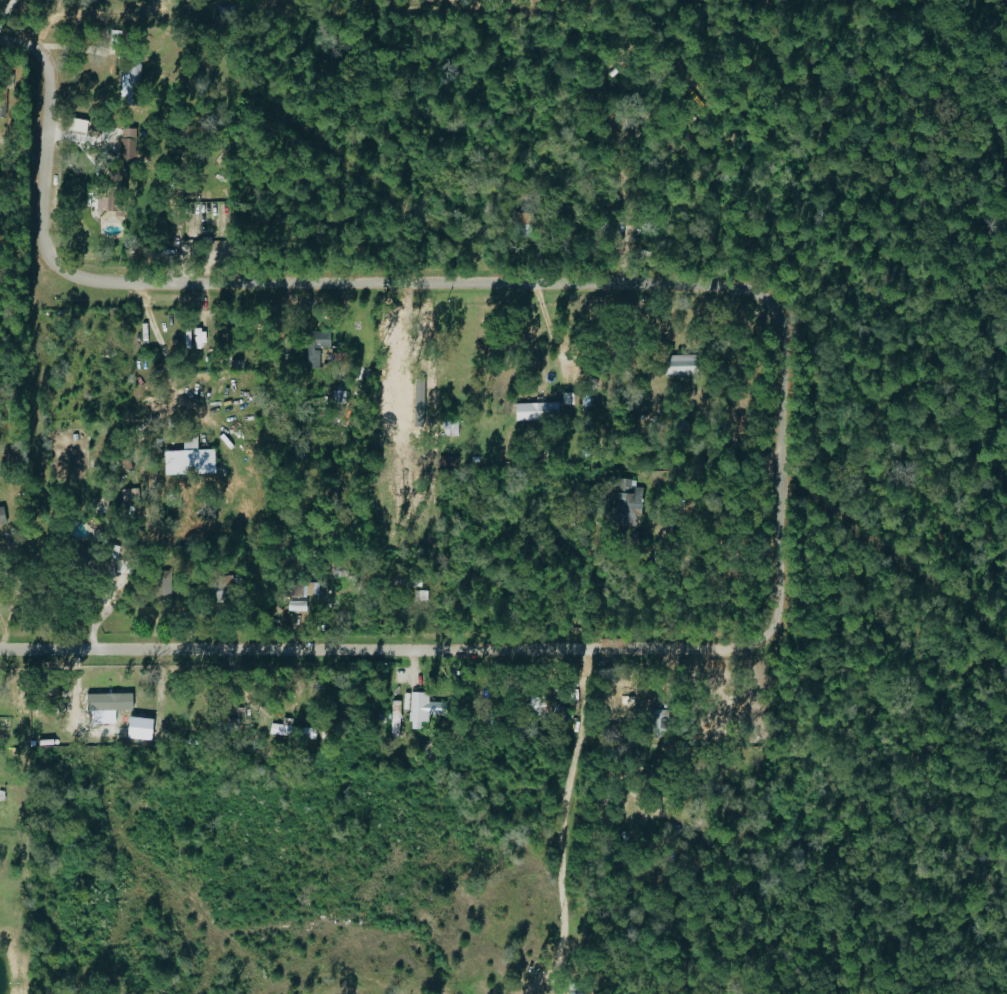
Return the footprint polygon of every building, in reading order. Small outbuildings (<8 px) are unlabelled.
[(120,70),(119,96),(135,97),(136,63),(127,63),(126,71),(120,70)] [(120,129),(121,158),(135,158),(134,129),(120,129)] [(97,221),(113,220),(113,215),(119,215),(118,201),(108,201),(108,193),(96,193),(97,221)] [(203,329),(192,329),(193,349),(204,348),(203,329)] [(305,368),(318,367),(317,347),(328,347),(328,331),(304,332),(305,368)] [(665,376),(693,375),(692,355),(665,355),(665,376)] [(514,420),(559,420),(559,403),(514,403),(514,420)] [(458,422),(443,421),(443,436),(458,436),(458,422)] [(212,449),(195,449),(195,434),(181,434),(181,450),(162,450),(162,474),(213,473),(212,449)] [(616,525),(634,526),(635,515),(641,515),(642,487),(635,487),(635,479),(617,479),(616,525)] [(312,581),(286,582),(287,605),(297,605),(296,596),(312,596),(312,581)] [(427,599),(426,590),(415,591),(415,600),(427,599)] [(410,710),(410,728),(421,729),(421,723),(428,723),(428,693),(403,692),(403,710),(410,710)] [(130,693),(84,694),(84,710),(89,710),(89,724),(113,724),(113,710),(130,710),(130,693)] [(390,736),(399,736),(400,701),(391,701),(390,736)] [(652,732),(666,732),(665,710),(651,710),(652,732)] [(123,738),(147,741),(149,719),(125,717),(123,738)] [(269,736),(315,738),(315,728),(287,727),(288,719),(283,719),(283,725),(270,724),(269,736)]
